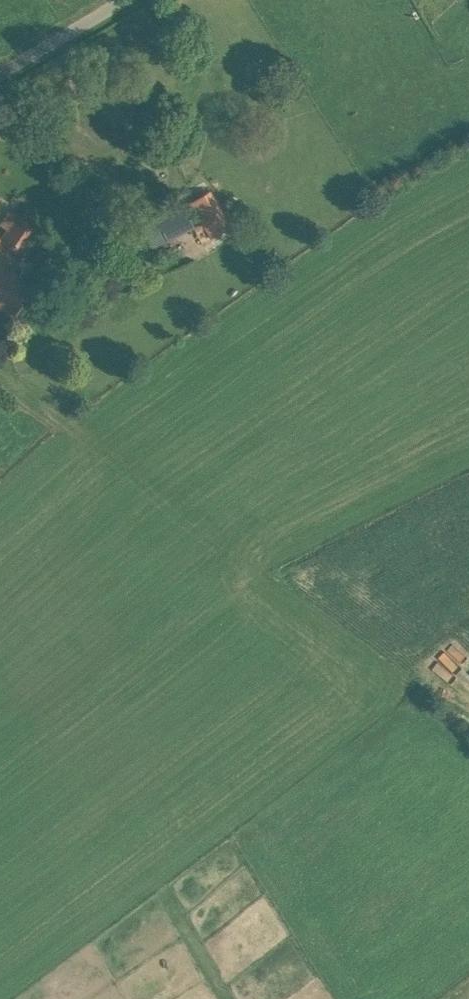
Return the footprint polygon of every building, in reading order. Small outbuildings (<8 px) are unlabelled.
[(189,201),(211,238),(229,227),(206,190),(189,201)] [(125,227),(138,252),(193,224),(180,199),(125,227)] [(41,230),(18,214),(1,239),(0,238),(0,305),(14,315),(25,298),(33,287),(12,272),(41,230)]
